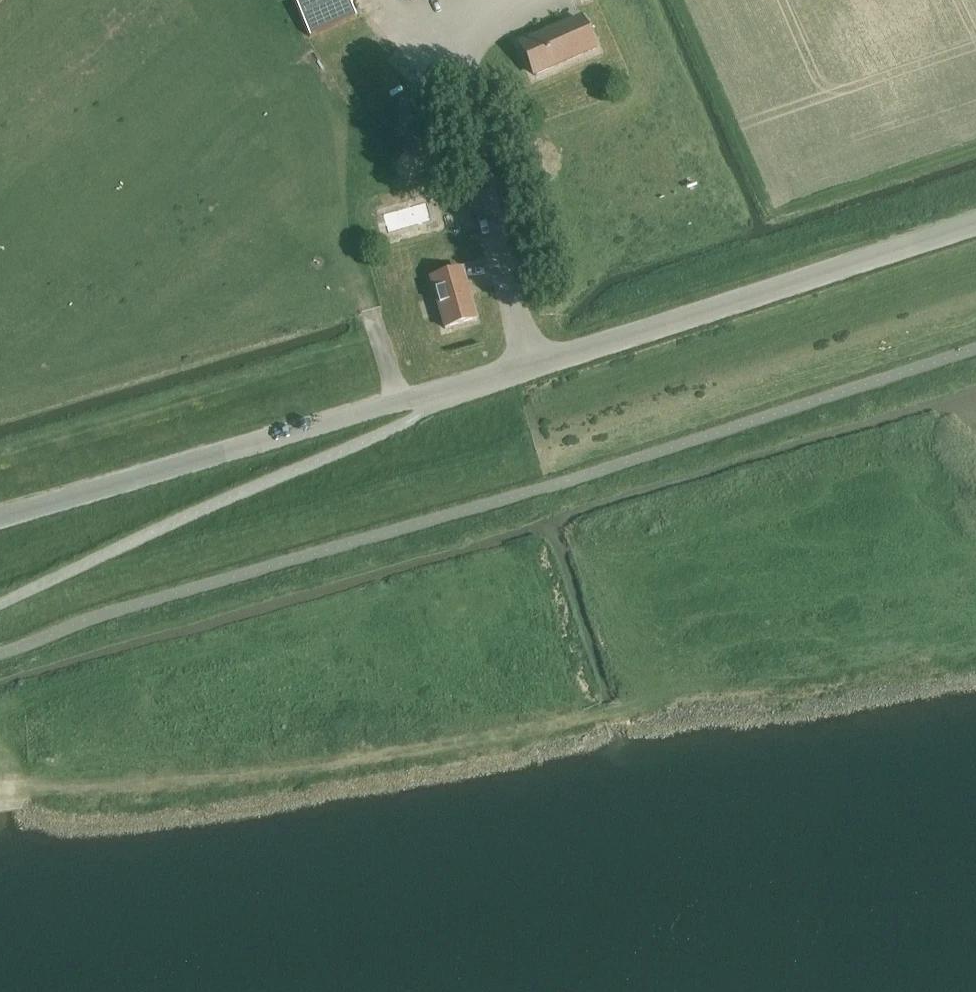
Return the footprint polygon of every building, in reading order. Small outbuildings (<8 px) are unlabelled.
[(310,39),(356,19),(347,0),(293,0),(310,39)] [(579,21),(521,46),(535,77),(593,52),(579,21)] [(461,271),(430,280),(445,330),(475,321),(461,271)]
